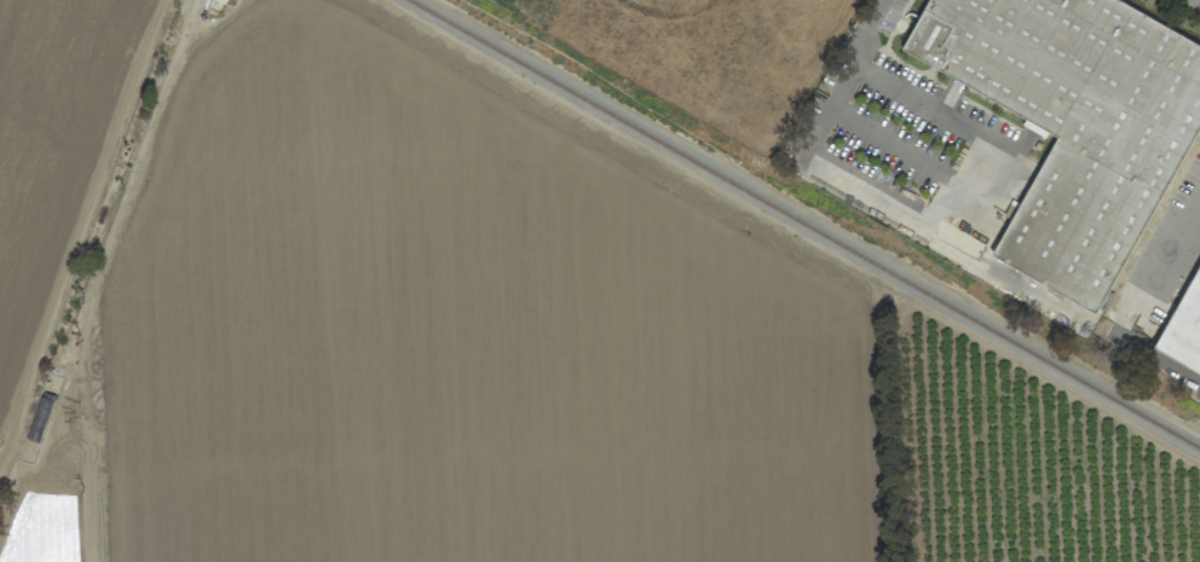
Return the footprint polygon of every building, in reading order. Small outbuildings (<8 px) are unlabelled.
[(1121,0),(1199,44),(1199,121),(1094,311),(990,250),(1057,135),(900,46),(926,0),(1121,0)] [(1156,350),(1199,372),(1199,259),(1156,350)]
